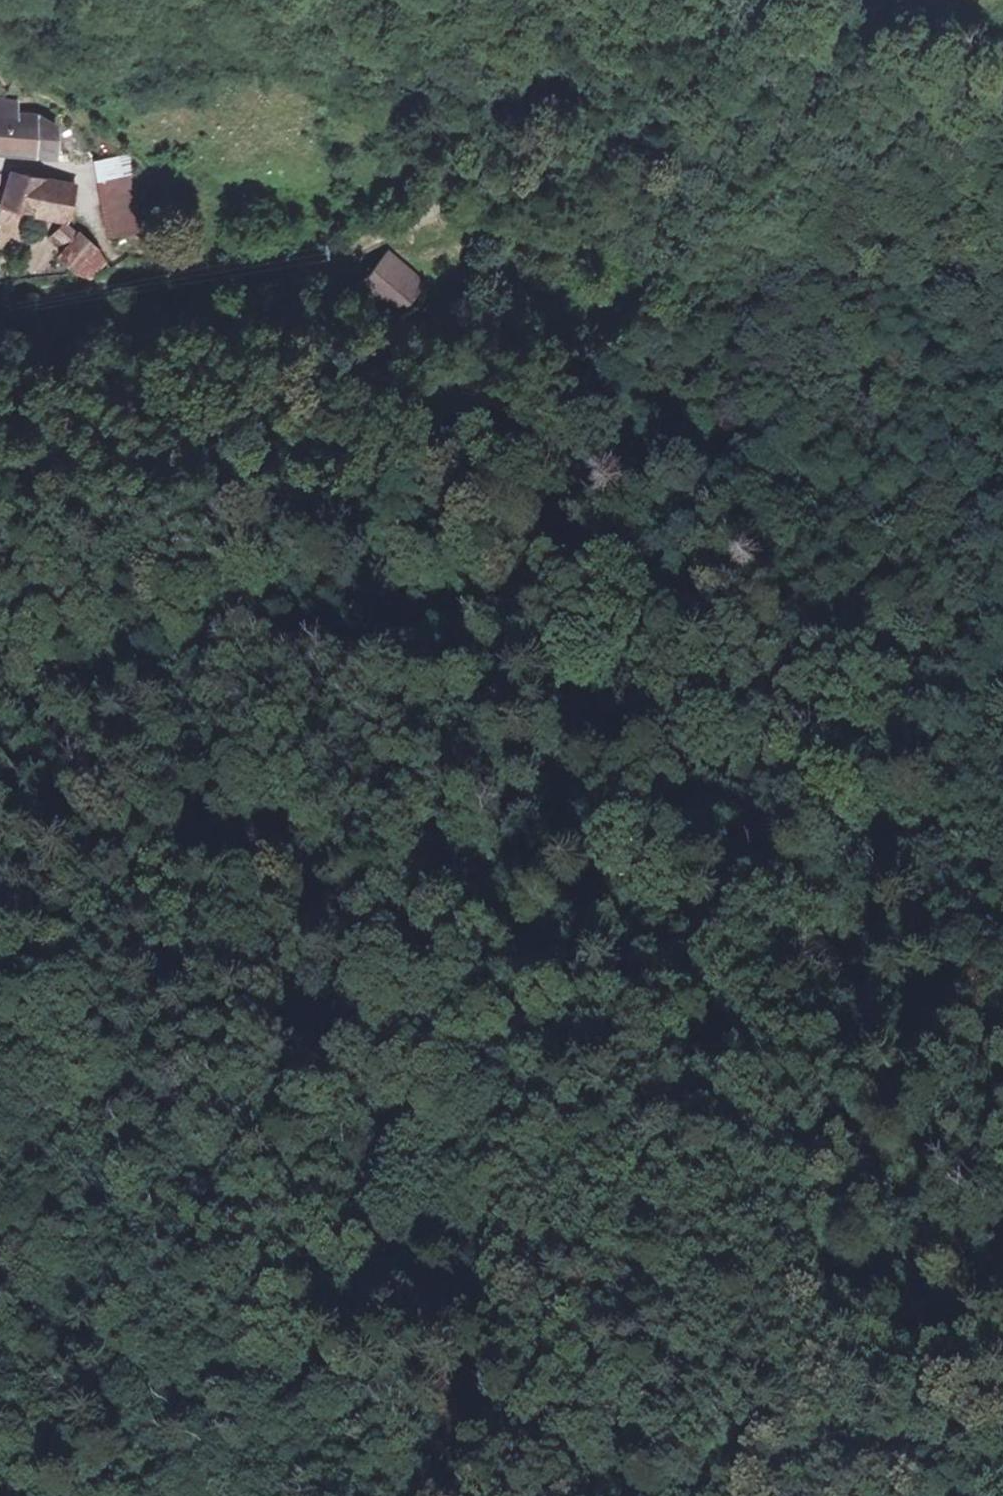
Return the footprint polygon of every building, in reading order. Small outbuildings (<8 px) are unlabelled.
[(54,155),(56,132),(35,120),(29,121),(18,119),(18,103),(0,101),(0,150),(54,155)] [(134,166),(108,171),(111,189),(137,184),(134,166)] [(4,214),(54,223),(61,186),(16,177),(4,214)] [(157,235),(145,184),(137,184),(111,189),(121,241),(157,235)] [(79,190),(61,186),(54,223),(73,226),(79,190)] [(83,272),(100,254),(102,251),(73,226),(62,237),(77,249),(68,258),(83,272)] [(83,272),(96,281),(110,264),(100,254),(83,272)] [(432,286),(395,257),(368,289),(405,319),(432,286)]
